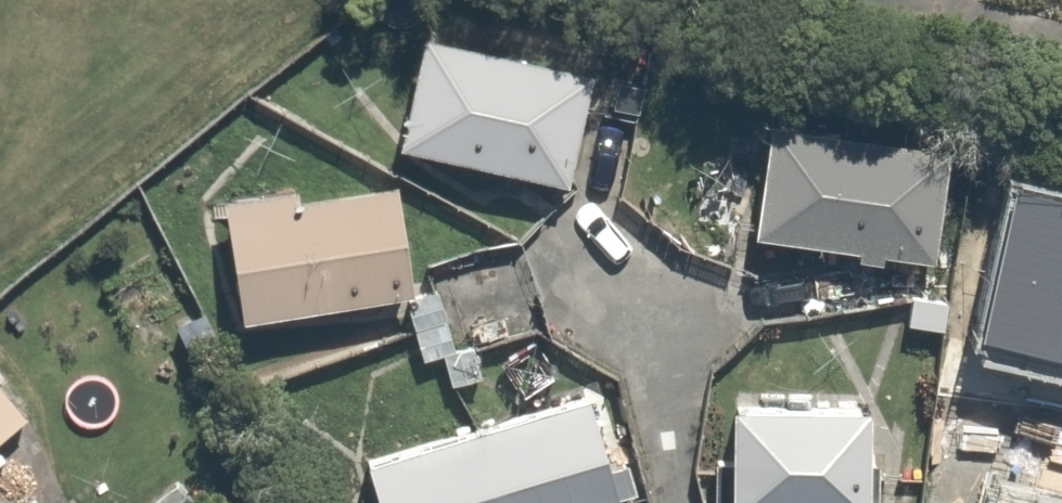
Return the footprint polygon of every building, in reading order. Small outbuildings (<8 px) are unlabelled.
[(427,36),(405,148),(575,182),(598,71),(427,36)] [(783,123),(766,240),(947,266),(964,150),(783,123)] [(411,180),(233,198),(245,321),(423,304),(411,180)] [(43,429),(0,367),(0,458),(43,429)] [(389,502),(642,502),(611,393),(377,460),(389,502)] [(738,502),(897,502),(894,403),(736,406),(738,502)] [(956,502),(1061,502),(1061,477),(965,458),(956,502)] [(199,502),(231,502),(217,487),(199,502)]
